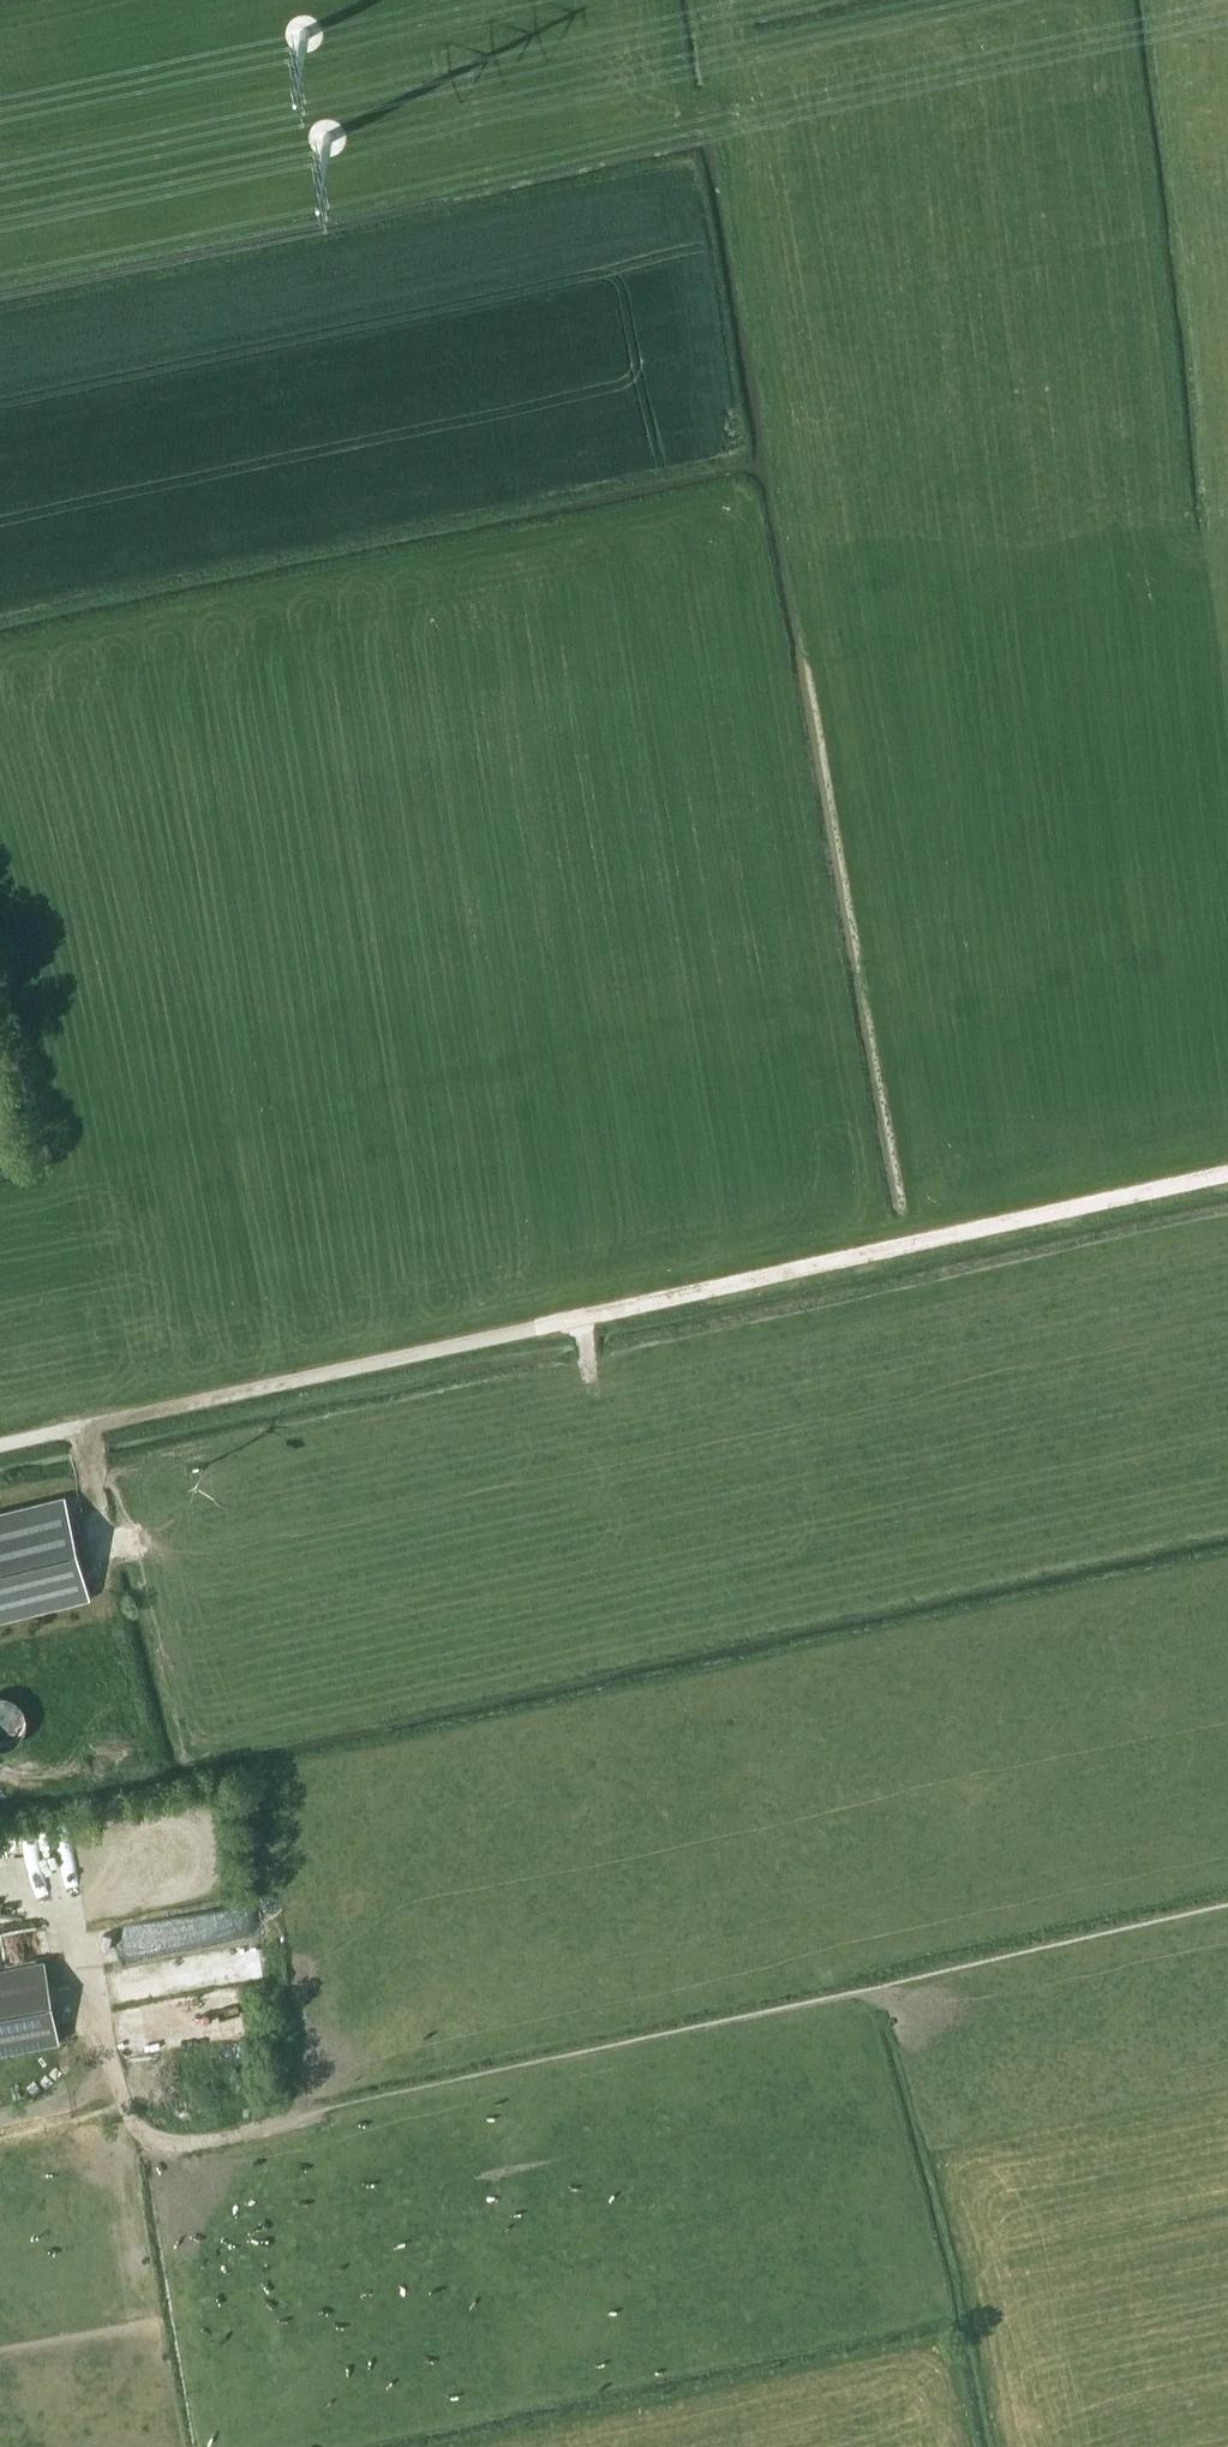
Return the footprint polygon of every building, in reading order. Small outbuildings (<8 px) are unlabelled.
[(92,1598),(66,1494),(0,1510),(0,1621),(92,1598)] [(29,1721),(28,1715),(27,1710),(24,1706),(20,1701),(12,1696),(7,1694),(2,1693),(0,1694),(0,1748),(1,1748),(7,1747),(12,1746),(16,1743),(21,1740),(26,1732),(28,1727),(29,1721)] [(245,1975),(274,1973),(273,1943),(244,1945),(245,1975)] [(60,2040),(45,1959),(0,1968),(0,2051),(60,2040)] [(242,2032),(213,2036),(215,2054),(198,2057),(204,2101),(190,2102),(192,2118),(246,2111),(243,2083),(249,2082),(242,2032)]
